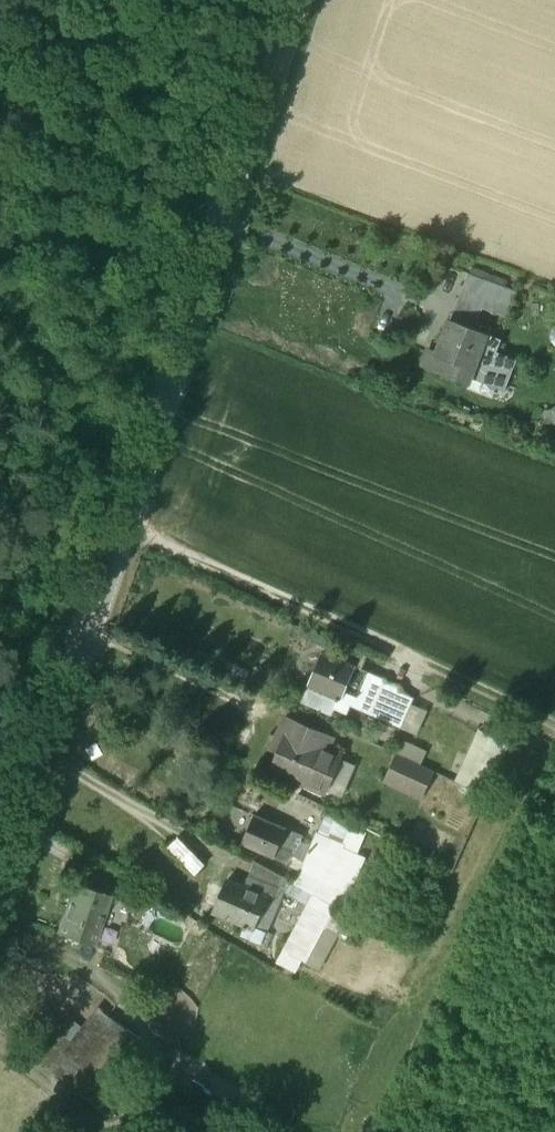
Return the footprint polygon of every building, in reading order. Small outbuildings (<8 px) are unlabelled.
[(468,273),(458,299),(482,309),(486,299),(492,282),(468,273)] [(517,292),(492,282),(486,299),(482,309),(508,318),(517,292)] [(487,333),(450,319),(437,353),(436,355),(473,369),(487,333)] [(487,333),(473,369),(473,370),(471,376),(505,389),(517,359),(496,351),(501,339),(487,333)] [(473,369),(436,355),(437,353),(429,350),(423,364),(469,382),(471,376),(473,370),(473,369)] [(386,679),(323,652),(308,685),(336,698),(335,699),(338,700),(335,708),(348,713),(351,704),(371,713),(385,681),(386,679)] [(400,687),(385,681),(371,713),(402,726),(414,697),(399,690),(400,687)] [(333,738),(293,721),(273,768),(326,791),(340,757),(327,751),(333,738)] [(492,787),(511,735),(481,724),(462,777),(492,787)] [(433,770),(398,753),(386,779),(421,796),(433,770)] [(329,810),(319,833),(342,843),(341,846),(355,851),(363,828),(329,810)] [(303,835),(255,814),(242,843),(290,863),(303,835)] [(201,870),(210,861),(185,833),(175,841),(201,870)] [(342,843),(319,833),(301,875),(339,890),(355,851),(341,846),(342,843)] [(339,890),(301,875),(297,884),(337,905),(340,897),(346,900),(364,856),(355,851),(339,890)] [(282,875),(255,860),(244,887),(267,896),(267,898),(273,900),(282,875)] [(244,887),(227,880),(214,910),(247,924),(254,927),(255,925),(267,898),(267,896),(244,887)] [(109,895),(74,883),(57,933),(92,945),(109,895)] [(160,898),(138,883),(126,901),(148,916),(160,898)] [(105,938),(122,940),(124,922),(108,920),(105,938)] [(255,925),(254,927),(247,924),(246,925),(245,925),(243,927),(245,928),(242,935),(260,943),(266,929),(255,925)] [(90,1023),(53,1072),(70,1085),(106,1037),(90,1023)] [(106,1037),(70,1085),(102,1110),(138,1062),(106,1037)] [(204,1058),(168,1040),(159,1059),(195,1077),(204,1058)] [(164,1106),(183,1122),(205,1097),(187,1081),(164,1106)]
